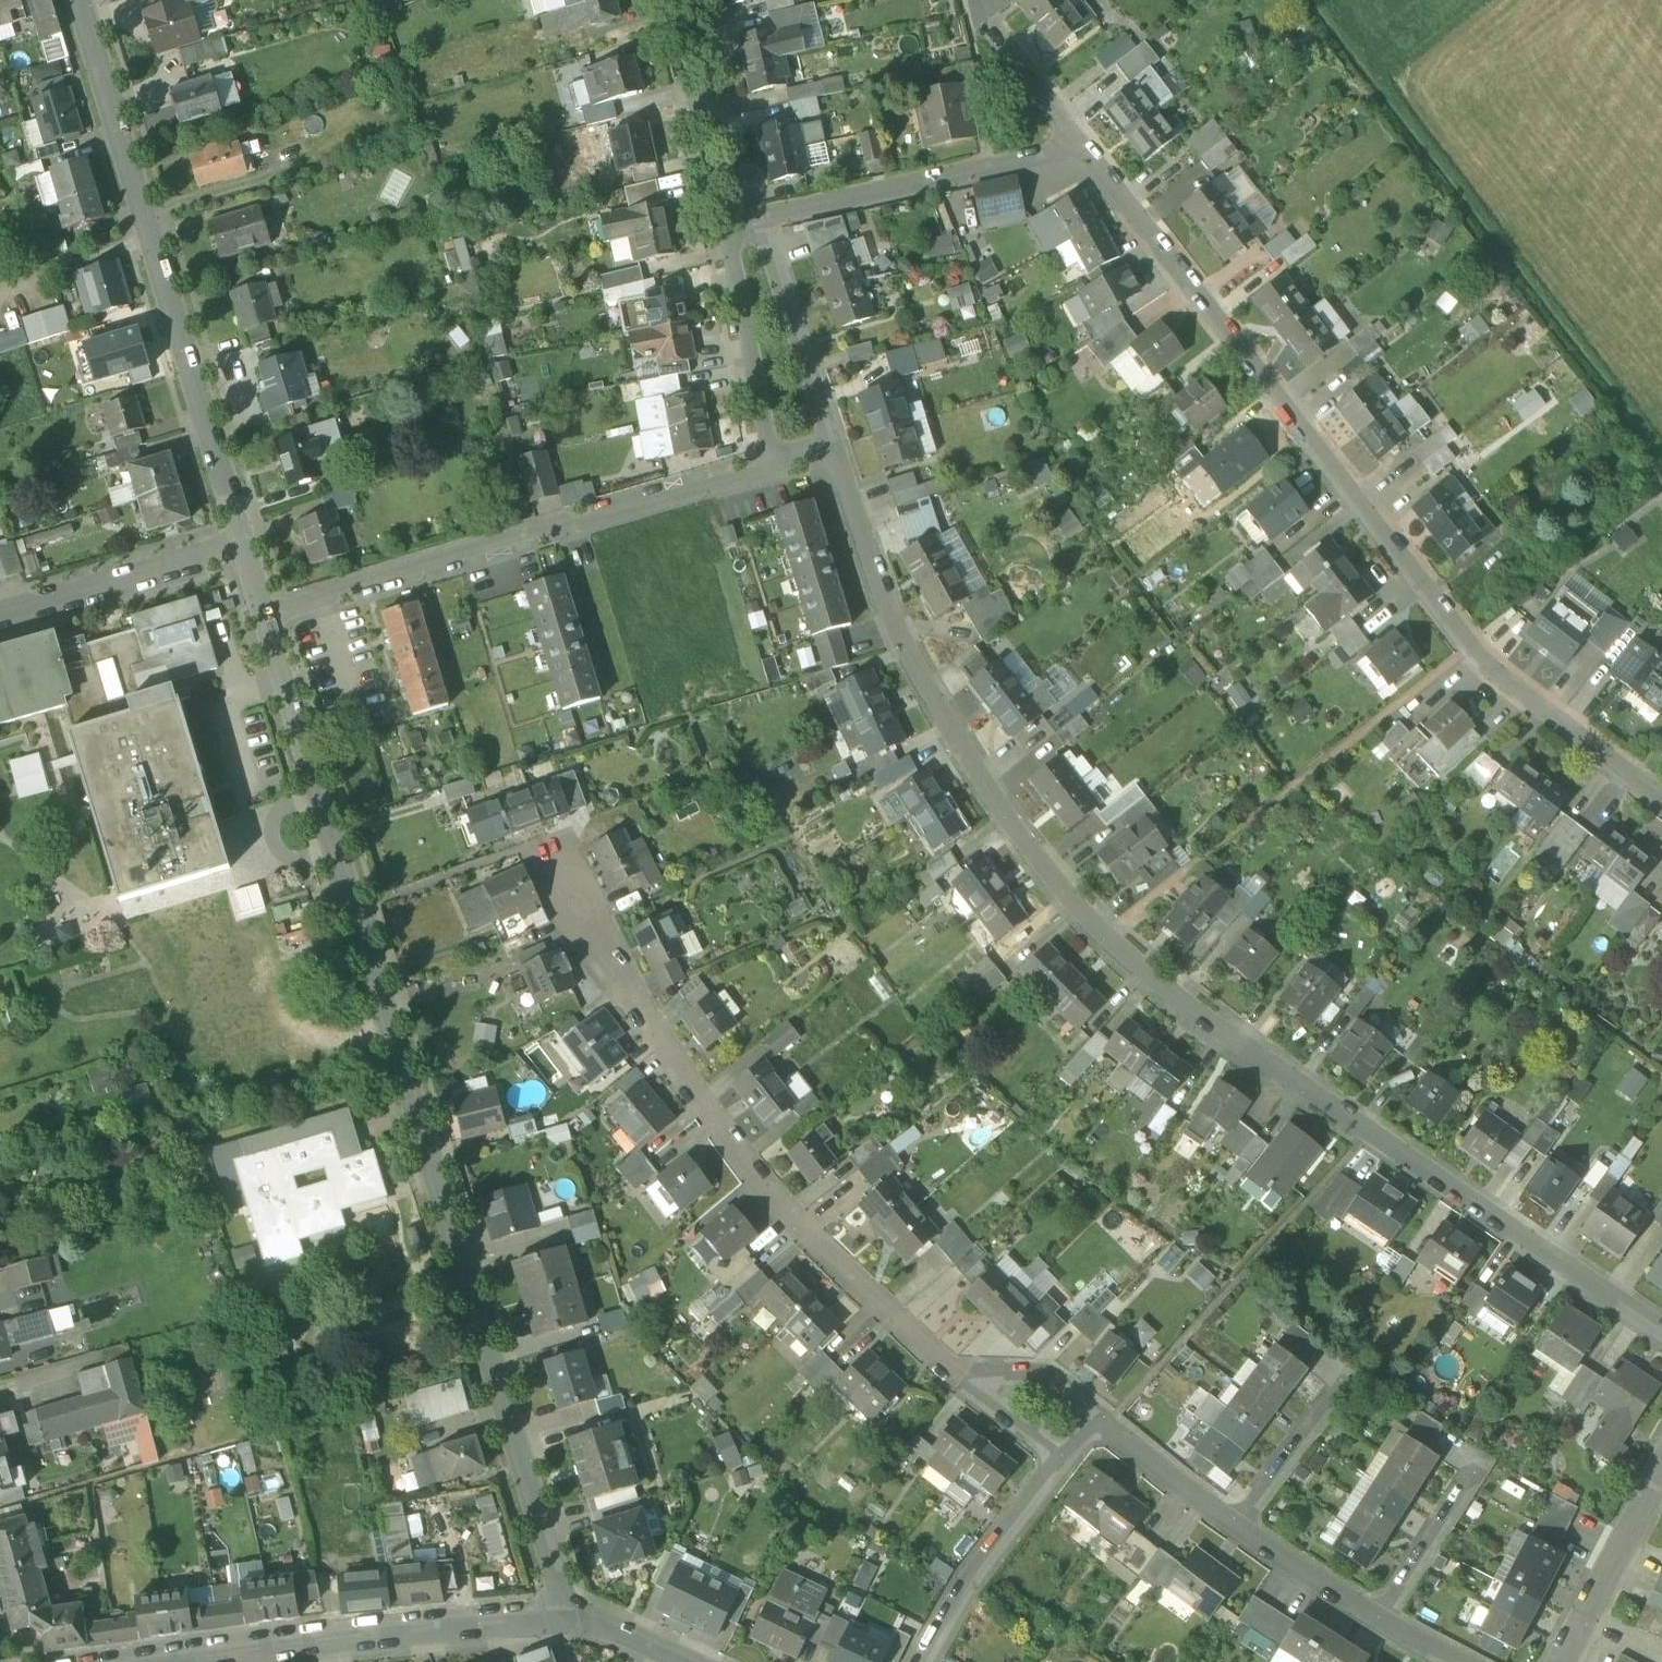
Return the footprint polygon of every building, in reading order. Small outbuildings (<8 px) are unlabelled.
[(12,25),(27,20),(21,0),(0,0),(0,28),(12,25)] [(47,40),(62,35),(52,0),(21,0),(27,20),(40,16),(47,40)] [(171,7),(174,6),(175,10),(188,6),(189,8),(215,0),(216,0),(169,0),(171,7)] [(215,0),(189,8),(197,36),(215,30),(210,15),(216,13),(217,8),(215,0)] [(566,10),(564,0),(544,0),(548,15),(556,13),(566,10)] [(615,0),(600,0),(566,10),(556,13),(562,34),(620,18),(615,0)] [(566,10),(600,0),(564,0),(566,10)] [(769,14),(794,7),(793,5),(792,0),(766,0),(769,14)] [(975,30),(1011,3),(1008,0),(968,0),(975,30)] [(1064,1),(1064,0),(1017,0),(1035,24),(1065,1),(1064,1)] [(1084,5),(1080,0),(1066,0),(1064,1),(1065,1),(1075,13),(1084,5)] [(1065,1),(1035,24),(1056,50),(1095,20),(1084,5),(1075,13),(1065,1)] [(814,3),(806,4),(813,30),(800,33),(804,54),(824,49),(814,3)] [(806,4),(794,7),(769,14),(773,32),(774,32),(775,38),(800,32),(800,33),(813,30),(806,4)] [(199,41),(197,36),(189,8),(188,6),(175,10),(174,6),(171,7),(146,15),(158,54),(199,41)] [(562,34),(556,13),(548,15),(540,17),(546,39),(562,34)] [(1251,21),(1236,25),(1241,41),(1255,37),(1251,21)] [(0,28),(0,44),(17,39),(12,25),(0,28)] [(744,67),(746,66),(787,57),(804,54),(800,33),(800,32),(775,38),(774,32),(773,32),(738,39),(744,67)] [(68,54),(62,35),(47,40),(52,59),(68,54)] [(1105,73),(1115,66),(1132,52),(1122,38),(1094,60),(1105,73)] [(179,54),(184,68),(192,66),(228,55),(224,40),(179,54)] [(1144,43),(1132,52),(1115,66),(1129,83),(1149,67),(1151,69),(1159,63),(1144,43)] [(391,47),(370,49),(372,69),(393,67),(391,47)] [(792,79),(787,57),(746,66),(752,93),(788,85),(787,80),(792,79)] [(592,106),(592,108),(610,103),(641,94),(630,58),(582,72),(585,81),(588,91),(592,106)] [(963,85),(965,95),(980,92),(973,64),(958,67),(963,85)] [(1105,109),(1127,136),(1156,113),(1153,109),(1171,96),(1160,82),(1151,69),(1149,67),(1129,83),(1132,88),(1105,109)] [(1172,73),(1160,82),(1171,96),(1153,109),(1156,113),(1186,90),(1172,73)] [(232,75),(215,80),(224,110),(241,104),(232,75)] [(173,90),(184,124),(225,112),(224,110),(215,80),(214,77),(173,90)] [(842,77),(823,82),(826,96),(845,92),(842,77)] [(588,91),(585,81),(568,86),(576,111),(580,110),(592,106),(588,91)] [(787,89),(790,103),(822,97),(826,96),(823,82),(787,89)] [(916,96),(927,148),(974,138),(965,95),(963,85),(916,96)] [(38,121),(45,145),(57,142),(84,134),(71,90),(32,101),(38,121)] [(822,97),(790,103),(794,122),(795,122),(826,115),(822,97)] [(580,110),(586,128),(615,121),(610,103),(592,108),(592,106),(580,110)] [(1165,125),(1156,113),(1127,136),(1146,162),(1186,131),(1175,117),(1165,125)] [(45,145),(38,121),(24,126),(32,151),(45,147),(45,145)] [(1187,141),(1200,159),(1226,139),(1212,121),(1187,141)] [(759,130),(764,156),(804,148),(799,127),(796,127),(795,122),(794,122),(759,130)] [(820,122),(799,127),(804,148),(824,143),(820,122)] [(614,154),(618,174),(632,170),(655,165),(656,165),(648,127),(610,135),(614,154)] [(861,137),(867,162),(882,159),(876,133),(861,137)] [(597,178),(618,174),(610,135),(588,140),(597,178)] [(1236,152),(1226,139),(1200,159),(1210,172),(1236,152)] [(579,162),(586,160),(582,141),(575,143),(579,162)] [(32,151),(36,164),(41,162),(61,156),(57,142),(45,145),(45,147),(32,151)] [(192,160),(201,188),(249,173),(240,145),(231,148),(229,143),(206,150),(208,155),(192,160)] [(824,143),(804,148),(809,169),(829,164),(824,143)] [(805,170),(809,169),(804,148),(764,156),(770,183),(806,175),(805,170)] [(18,151),(1,157),(6,174),(9,173),(24,168),(18,151)] [(9,173),(13,186),(37,179),(47,176),(42,162),(24,168),(9,173)] [(52,175),(62,206),(98,194),(88,164),(52,175)] [(632,170),(636,187),(656,182),(659,182),(655,165),(632,170)] [(621,190),(636,187),(632,170),(618,174),(621,190)] [(1225,199),(1235,212),(1258,194),(1241,171),(1223,177),(1234,191),(1225,199)] [(47,176),(37,179),(47,211),(62,206),(52,175),(52,174),(47,176)] [(1184,208),(1205,235),(1235,212),(1225,199),(1234,191),(1223,177),(1184,208)] [(974,188),(981,221),(1024,212),(1017,179),(974,188)] [(661,206),(656,182),(636,187),(625,190),(630,213),(661,206)] [(1083,193),(1054,210),(1071,241),(1101,224),(1083,193)] [(107,221),(98,194),(62,206),(66,219),(62,220),(66,234),(107,221)] [(1273,213),(1258,194),(1235,212),(1244,223),(1253,216),(1264,230),(1273,213)] [(610,243),(630,239),(670,231),(665,205),(661,206),(630,213),(605,218),(610,243)] [(212,223),(223,260),(274,245),(263,208),(212,223)] [(1056,250),(1071,241),(1054,210),(1035,220),(1052,252),(1056,250)] [(1024,212),(981,221),(984,232),(1026,223),(1024,212)] [(1244,223),(1235,212),(1205,235),(1225,261),(1233,254),(1253,239),(1264,230),(1253,216),(1244,223)] [(805,224),(816,257),(862,242),(852,214),(805,224)] [(1454,232),(1436,221),(1426,238),(1443,249),(1454,232)] [(1120,259),(1101,224),(1071,241),(1087,271),(1090,276),(1091,275),(1108,266),(1120,259)] [(676,256),(670,231),(630,239),(633,257),(635,264),(676,256)] [(1272,263),(1280,256),(1294,245),(1285,234),(1263,251),(1272,263)] [(952,237),(926,240),(928,259),(954,257),(952,237)] [(1305,237),(1294,245),(1280,256),(1290,270),(1316,250),(1305,237)] [(463,275),(474,272),(464,239),(453,242),(456,251),(461,270),(463,275)] [(614,261),(633,257),(630,239),(610,243),(614,261)] [(1261,271),(1272,263),(1263,251),(1253,239),(1233,254),(1261,271)] [(65,240),(49,245),(54,259),(69,254),(65,240)] [(1071,241),(1056,250),(1067,269),(1077,264),(1082,273),(1087,271),(1071,241)] [(816,257),(828,292),(863,280),(860,271),(870,267),(862,242),(816,257)] [(461,270),(456,251),(444,255),(450,273),(461,270)] [(1000,275),(990,259),(973,269),(982,285),(1000,275)] [(81,291),(89,318),(131,306),(118,263),(82,274),(87,289),(81,291)] [(1091,275),(1097,287),(1114,277),(1108,266),(1091,275)] [(599,278),(603,293),(642,283),(638,268),(599,278)] [(1093,318),(1093,319),(1116,306),(1139,293),(1126,270),(1114,277),(1097,287),(1091,290),(1081,296),(1093,318)] [(474,272),(463,275),(474,313),(481,311),(478,301),(483,300),(474,272)] [(1254,302),(1280,336),(1310,313),(1283,279),(1254,302)] [(868,293),(863,280),(828,292),(841,331),(887,315),(879,291),(878,289),(868,293)] [(645,296),(642,283),(603,293),(605,306),(623,302),(645,298),(645,296)] [(233,294),(245,332),(270,325),(278,322),(274,311),(267,287),(266,284),(233,294)] [(277,284),(267,287),(274,311),(284,308),(277,284)] [(975,306),(969,285),(947,291),(953,312),(975,306)] [(999,285),(982,292),(988,306),(1005,300),(999,285)] [(623,302),(629,335),(652,331),(689,324),(689,323),(683,289),(645,296),(645,298),(623,302)] [(1093,318),(1081,296),(1064,305),(1076,328),(1082,325),(1093,318)] [(1325,301),(1310,313),(1336,348),(1352,336),(1325,301)] [(1082,325),(1092,344),(1123,322),(1125,322),(1116,306),(1093,319),(1093,318),(1082,325)] [(25,329),(30,345),(69,333),(62,308),(22,320),(25,329)] [(1336,348),(1310,313),(1280,336),(1307,370),(1336,348)] [(1478,316),(1459,331),(1471,347),(1491,332),(1478,316)] [(478,324),(489,360),(507,357),(497,319),(478,324)] [(1123,322),(1125,322),(1123,322),(1092,344),(1087,347),(1104,370),(1112,364),(1131,349),(1139,343),(1123,322)] [(655,348),(657,359),(694,352),(689,324),(652,331),(655,348)] [(245,332),(249,348),(275,341),(270,325),(245,332)] [(1131,349),(1152,377),(1183,353),(1162,325),(1139,343),(1131,349)] [(1347,344),(1356,357),(1380,339),(1370,326),(1347,344)] [(470,343),(459,328),(448,336),(460,351),(470,343)] [(25,329),(0,337),(0,355),(30,345),(25,329)] [(83,347),(95,385),(129,374),(149,368),(151,367),(140,330),(83,347)] [(632,353),(655,348),(652,331),(629,335),(632,353)] [(1023,333),(1003,342),(1011,360),(1031,351),(1023,333)] [(940,340),(920,345),(926,366),(946,360),(940,340)] [(847,349),(852,364),(876,357),(872,342),(847,349)] [(891,353),(898,378),(927,370),(926,366),(920,345),(891,353)] [(1378,346),(1343,373),(1351,383),(1386,356),(1378,346)] [(634,364),(657,359),(655,348),(632,353),(634,364)] [(1131,349),(1112,364),(1133,392),(1152,377),(1131,349)] [(695,357),(694,352),(657,359),(658,364),(683,359),(695,357)] [(262,393),(269,413),(308,400),(308,399),(302,382),(308,380),(300,355),(262,368),(270,391),(262,393)] [(657,359),(634,364),(638,384),(661,380),(658,364),(657,359)] [(658,364),(661,380),(678,377),(686,375),(683,359),(658,364)] [(509,362),(491,367),(496,385),(514,379),(509,362)] [(153,381),(149,368),(129,374),(133,387),(153,381)] [(317,377),(308,380),(302,382),(308,399),(323,395),(317,377)] [(681,394),(678,377),(661,380),(638,384),(642,402),(662,398),(681,394)] [(1337,408),(1359,435),(1388,412),(1378,398),(1387,391),(1376,377),(1337,408)] [(1146,398),(1160,415),(1174,404),(1182,397),(1169,380),(1146,398)] [(1174,404),(1195,432),(1227,408),(1205,380),(1182,397),(1174,404)] [(862,396),(875,436),(912,425),(907,407),(900,384),(862,396)] [(1599,408),(1585,389),(1568,402),(1583,421),(1599,408)] [(1534,390),(1512,407),(1524,423),(1547,407),(1534,390)] [(1378,398),(1388,412),(1398,405),(1387,391),(1378,398)] [(646,433),(647,434),(668,430),(708,423),(703,395),(662,403),(667,429),(646,433)] [(1398,405),(1388,412),(1396,423),(1407,414),(1419,405),(1411,395),(1398,405)] [(105,408),(114,439),(145,430),(136,398),(105,408)] [(662,398),(642,402),(640,402),(646,433),(667,429),(662,403),(662,398)] [(269,413),(273,425),(312,414),(308,400),(269,413)] [(921,403),(907,407),(912,425),(926,420),(921,403)] [(1419,405),(1407,414),(1418,429),(1430,420),(1419,405)] [(504,412),(511,436),(521,433),(514,409),(504,412)] [(1378,460),(1418,429),(1407,414),(1396,423),(1388,412),(1359,435),(1378,460)] [(912,425),(923,459),(937,455),(926,420),(912,425)] [(299,433),(300,436),(314,432),(323,459),(345,452),(336,422),(299,433)] [(708,423),(668,430),(673,458),(689,455),(690,462),(700,460),(699,453),(713,450),(708,423)] [(923,459),(912,425),(875,436),(885,470),(923,459)] [(1412,450),(1423,465),(1449,445),(1456,440),(1444,425),(1412,450)] [(652,462),(673,458),(668,430),(647,434),(652,462)] [(1203,464),(1224,492),(1267,459),(1245,431),(1212,457),(1203,464)] [(317,461),(323,459),(314,432),(300,436),(277,443),(290,487),(300,484),(301,486),(311,483),(310,481),(322,477),(317,461)] [(114,441),(118,454),(141,447),(143,446),(140,434),(114,441)] [(1175,464),(1186,477),(1203,464),(1212,457),(1201,444),(1175,464)] [(1457,455),(1449,445),(1423,465),(1432,475),(1457,455)] [(110,456),(114,469),(145,460),(141,447),(118,454),(110,456)] [(518,459),(531,504),(559,495),(557,489),(546,453),(518,459)] [(134,484),(139,501),(181,489),(171,455),(129,468),(134,484)] [(1049,472),(1045,459),(1026,465),(1035,493),(1046,486),(1056,481),(1049,472)] [(123,469),(105,473),(109,489),(126,485),(123,469)] [(889,482),(898,508),(920,501),(916,488),(911,475),(889,482)] [(944,479),(916,488),(920,501),(948,492),(944,479)] [(1413,509),(1434,536),(1463,513),(1454,501),(1463,493),(1452,479),(1413,509)] [(557,489),(559,495),(563,511),(598,500),(592,481),(585,484),(584,481),(557,489)] [(1074,503),(1056,481),(1046,486),(1063,508),(1074,503)] [(1270,538),(1272,540),(1307,512),(1285,483),(1249,511),(1270,538)] [(139,501),(134,484),(109,491),(114,509),(117,508),(139,501)] [(321,498),(326,516),(335,513),(357,507),(352,488),(321,498)] [(191,522),(181,489),(139,501),(149,534),(191,522)] [(1454,501),(1463,513),(1473,506),(1463,493),(1454,501)] [(924,512),(920,501),(898,508),(902,520),(924,512)] [(777,515),(814,638),(839,630),(852,627),(814,504),(777,515)] [(1482,516),(1473,506),(1463,513),(1472,524),(1482,516)] [(117,508),(114,509),(98,514),(103,528),(121,521),(117,508)] [(924,512),(902,520),(912,549),(937,535),(928,511),(924,512)] [(1069,511),(1054,522),(1067,539),(1082,528),(1069,511)] [(1270,538),(1249,511),(1237,521),(1258,548),(1270,538)] [(301,523),(314,567),(348,557),(335,513),(326,516),(301,523)] [(1472,524),(1463,513),(1434,536),(1453,561),(1493,530),(1482,516),(1472,524)] [(72,525),(25,541),(28,551),(76,535),(72,525)] [(937,535),(955,569),(962,565),(970,561),(951,527),(937,535)] [(1627,527),(1610,539),(1622,555),(1639,542),(1627,527)] [(722,532),(727,546),(738,543),(733,528),(722,532)] [(901,555),(920,589),(955,569),(937,535),(912,549),(901,555)] [(1314,584),(1321,594),(1351,571),(1329,543),(1299,566),(1314,584)] [(0,550),(0,554),(8,578),(20,574),(23,573),(14,545),(11,546),(0,550)] [(27,579),(42,574),(36,552),(20,557),(27,579)] [(1246,568),(1255,579),(1275,563),(1266,552),(1246,568)] [(986,590),(970,561),(962,565),(968,577),(961,581),(971,599),(986,590)] [(1285,576),(1275,563),(1255,579),(1265,592),(1285,576)] [(962,565),(955,569),(920,589),(936,618),(965,602),(971,599),(961,581),(968,577),(962,565)] [(1255,579),(1246,568),(1244,565),(1225,579),(1236,593),(1241,589),(1255,579)] [(1304,592),(1314,584),(1299,566),(1289,574),(1304,592)] [(1351,571),(1321,594),(1341,620),(1343,622),(1349,617),(1373,599),(1351,571)] [(1563,590),(1601,619),(1609,609),(1613,604),(1574,575),(1563,590)] [(1294,588),(1285,576),(1265,592),(1261,595),(1270,607),(1294,588)] [(1265,592),(1255,579),(1241,589),(1251,602),(1261,595),(1265,592)] [(527,593),(546,653),(583,641),(565,581),(527,593)] [(965,602),(985,638),(1016,613),(999,583),(986,590),(971,599),(965,602)] [(1228,599),(1220,588),(1215,592),(1217,595),(1210,600),(1212,602),(1198,613),(1202,619),(1228,599)] [(1552,604),(1591,634),(1601,619),(1563,590),(1552,604)] [(1341,620),(1321,594),(1304,607),(1324,633),(1328,630),(1341,620)] [(218,670),(205,625),(202,616),(197,599),(133,619),(137,632),(138,632),(148,666),(136,670),(144,698),(173,690),(172,684),(218,670)] [(1552,604),(1552,603),(1527,635),(1566,666),(1585,641),(1591,634),(1552,604)] [(385,618),(416,720),(452,709),(420,607),(385,618)] [(1591,634),(1585,641),(1606,656),(1622,635),(1630,625),(1609,609),(1601,619),(1591,634)] [(219,611),(202,616),(205,625),(222,620),(219,611)] [(764,611),(748,616),(752,632),(769,626),(764,611)] [(1328,630),(1340,645),(1359,630),(1349,617),(1343,622),(1341,620),(1328,630)] [(1630,625),(1622,635),(1635,644),(1636,642),(1643,633),(1631,623),(1630,625)] [(825,673),(831,671),(850,665),(839,630),(814,638),(825,673)] [(1370,644),(1359,630),(1340,645),(1351,659),(1370,644)] [(1660,660),(1661,658),(1661,631),(1660,630),(1646,649),(1660,660)] [(67,707),(75,733),(133,716),(129,703),(144,698),(136,670),(148,666),(138,632),(137,632),(62,655),(74,696),(64,699),(67,707)] [(1395,634),(1365,657),(1378,674),(1382,671),(1390,682),(1417,661),(1395,634)] [(1635,644),(1622,635),(1606,656),(1601,663),(1613,672),(1635,644)] [(67,707),(64,699),(74,696),(62,655),(57,637),(0,654),(0,726),(67,707)] [(602,703),(583,641),(546,653),(565,714),(602,703)] [(1636,642),(1635,644),(1613,672),(1611,675),(1644,701),(1661,678),(1661,661),(1660,660),(1646,649),(1636,642)] [(817,667),(811,648),(795,653),(801,672),(817,667)] [(1350,663),(1340,650),(1327,660),(1337,672),(1350,663)] [(958,668),(970,683),(991,667),(979,652),(958,668)] [(1016,653),(1001,665),(1022,691),(1026,697),(1041,685),(1016,653)] [(1377,692),(1390,682),(1382,671),(1378,674),(1365,657),(1356,665),(1377,692)] [(970,683),(994,713),(1022,691),(1001,665),(999,661),(991,667),(970,683)] [(1206,679),(1192,661),(1180,671),(1194,689),(1206,679)] [(1061,669),(1047,681),(1053,688),(1047,693),(1056,705),(1077,689),(1061,669)] [(837,683),(831,671),(825,673),(804,682),(810,695),(837,683)] [(839,689),(855,724),(887,709),(871,674),(839,689)] [(1658,711),(1661,705),(1661,678),(1644,701),(1658,711)] [(1041,685),(1026,697),(1042,716),(1056,705),(1047,693),(1053,688),(1047,681),(1041,685)] [(1252,702),(1239,684),(1226,694),(1240,711),(1252,702)] [(823,696),(840,731),(855,724),(839,689),(823,696)] [(1046,726),(1054,736),(1076,719),(1100,699),(1092,689),(1046,726)] [(133,716),(177,702),(173,690),(144,698),(129,703),(133,716)] [(1042,717),(1042,716),(1026,697),(1022,691),(994,713),(1014,739),(1042,717)] [(1315,717),(1304,701),(1289,711),(1299,727),(1315,717)] [(177,702),(133,716),(75,733),(70,735),(121,903),(156,892),(211,876),(230,870),(179,702),(177,702)] [(1424,729),(1434,739),(1447,753),(1471,730),(1474,727),(1451,703),(1424,729)] [(904,744),(887,709),(855,724),(864,743),(871,759),(893,748),(904,744)] [(1084,729),(1076,719),(1054,736),(1062,747),(1084,729)] [(1380,741),(1390,752),(1410,735),(1399,723),(1380,741)] [(855,724),(840,731),(849,750),(864,743),(855,724)] [(1439,779),(1480,739),(1471,730),(1447,753),(1434,739),(1416,755),(1439,779)] [(451,732),(438,736),(441,747),(454,744),(451,732)] [(423,739),(410,742),(412,751),(425,747),(423,739)] [(866,761),(873,777),(899,763),(893,748),(871,759),(866,761)] [(1068,752),(1059,759),(1078,784),(1092,773),(1093,772),(1082,757),(1076,762),(1068,752)] [(1463,775),(1483,791),(1501,768),(1484,755),(1463,775)] [(909,757),(899,763),(873,777),(880,789),(916,769),(909,757)] [(423,785),(414,759),(394,765),(403,792),(423,785)] [(1030,782),(1049,807),(1078,784),(1059,759),(1030,782)] [(1496,790),(1521,809),(1543,780),(1518,761),(1496,790)] [(846,763),(832,769),(838,782),(852,775),(846,763)] [(897,792),(913,818),(943,799),(927,773),(897,792)] [(1092,773),(1078,784),(1089,797),(1102,786),(1092,773)] [(560,781),(572,816),(586,811),(573,776),(560,781)] [(444,789),(449,806),(478,797),(473,780),(444,789)] [(1569,799),(1543,780),(1521,809),(1533,818),(1546,828),(1569,799)] [(560,781),(530,792),(543,826),(572,816),(560,781)] [(1089,797),(1078,784),(1049,807),(1069,832),(1098,809),(1089,797)] [(1157,811),(1146,797),(1138,787),(1100,817),(1108,827),(1120,818),(1131,831),(1146,819),(1157,811)] [(618,791),(608,790),(602,797),(604,805),(615,807),(621,800),(618,791)] [(513,837),(543,826),(530,792),(500,802),(513,837)] [(913,818),(897,792),(881,802),(897,828),(913,818)] [(964,832),(943,799),(913,818),(934,851),(964,832)] [(483,848),(513,837),(500,802),(470,813),(483,848)] [(1523,832),(1533,818),(1521,809),(1511,823),(1523,832)] [(1534,856),(1546,865),(1578,824),(1566,814),(1534,856)] [(1146,819),(1131,831),(1152,859),(1166,849),(1168,847),(1146,819)] [(1590,833),(1578,824),(1546,865),(1559,874),(1590,833)] [(1597,867),(1607,875),(1629,845),(1604,826),(1582,855),(1597,867)] [(1137,871),(1152,859),(1131,831),(1098,857),(1119,885),(1137,871)] [(594,849),(614,890),(633,880),(656,869),(643,841),(632,846),(626,833),(594,849)] [(1654,864),(1629,845),(1607,875),(1631,893),(1654,864)] [(1137,871),(1144,879),(1172,857),(1166,849),(1152,859),(1137,871)] [(919,877),(928,889),(938,881),(955,868),(946,856),(919,877)] [(1144,879),(1153,891),(1182,869),(1172,857),(1144,879)] [(953,884),(977,915),(1004,894),(981,863),(953,884)] [(1586,881),(1596,889),(1607,875),(1597,867),(1586,881)] [(485,887),(487,890),(501,923),(502,923),(521,915),(524,921),(525,920),(540,913),(537,908),(541,906),(525,869),(485,887)] [(633,880),(639,892),(662,881),(656,869),(633,880)] [(1252,881),(1262,890),(1271,880),(1260,871),(1252,881)] [(1631,893),(1607,875),(1596,889),(1592,894),(1617,913),(1631,893)] [(1226,901),(1229,898),(1206,878),(1202,881),(1226,901)] [(1262,890),(1252,881),(1248,878),(1240,887),(1254,899),(1262,890)] [(947,892),(938,881),(928,889),(920,895),(929,907),(947,892)] [(1162,927),(1187,948),(1208,924),(1214,917),(1227,902),(1226,901),(1202,881),(1186,900),(1184,898),(1173,910),(1175,912),(1162,927)] [(259,886),(233,894),(240,917),(266,909),(259,886)] [(1228,928),(1242,912),(1254,899),(1240,887),(1239,886),(1229,898),(1226,901),(1227,902),(1214,917),(1217,919),(1228,928)] [(495,926),(501,923),(487,890),(458,903),(473,936),(495,926)] [(1262,890),(1254,899),(1242,912),(1253,921),(1273,899),(1262,890)] [(1631,893),(1617,913),(1609,923),(1614,927),(1636,897),(1631,893)] [(1026,923),(1004,894),(977,915),(998,944),(1026,923)] [(1650,906),(1637,897),(1636,897),(1614,927),(1627,937),(1648,909),(1650,906)] [(802,898),(785,908),(792,920),(809,910),(802,898)] [(1661,918),(1648,909),(1627,937),(1624,941),(1637,950),(1661,918)] [(676,962),(688,956),(681,941),(685,939),(673,914),(635,933),(655,973),(676,962)] [(1208,924),(1211,926),(1217,919),(1214,917),(1208,924)] [(1506,917),(1489,939),(1504,951),(1522,929),(1506,917)] [(1225,961),(1252,984),(1277,955),(1250,932),(1225,961)] [(692,935),(685,939),(681,941),(688,956),(690,959),(701,954),(692,935)] [(548,958),(559,953),(551,937),(500,959),(507,975),(522,969),(523,968),(548,958)] [(1019,974),(1048,1002),(1074,976),(1046,948),(1019,974)] [(522,969),(539,1005),(540,1004),(571,991),(575,989),(568,974),(573,972),(565,956),(560,958),(559,953),(548,958),(523,968),(522,969)] [(1317,954),(1308,966),(1324,979),(1333,967),(1317,954)] [(971,973),(979,983),(1000,966),(992,956),(971,973)] [(655,973),(664,990),(684,980),(676,962),(655,973)] [(1564,976),(1545,962),(1537,973),(1555,987),(1564,976)] [(1008,976),(1000,966),(979,983),(987,993),(1008,976)] [(1281,1001),(1312,1026),(1319,1017),(1330,1003),(1339,991),(1324,979),(1308,966),(1281,1001)] [(896,995),(880,974),(869,983),(885,1004),(896,995)] [(1104,1006),(1074,976),(1048,1002),(1078,1032),(1104,1006)] [(1373,977),(1364,989),(1374,997),(1385,994),(1373,977)] [(686,1001),(694,1012),(714,997),(705,986),(686,1001)] [(1345,1013),(1356,1021),(1374,997),(1364,989),(1345,1013)] [(580,1012),(571,991),(540,1004),(551,1034),(574,1017),(580,1012)] [(725,991),(715,999),(732,1020),(742,1013),(725,991)] [(685,1019),(709,1050),(724,1038),(720,1033),(734,1023),(732,1020),(715,999),(714,997),(694,1012),(685,1019)] [(1341,1011),(1330,1003),(1319,1017),(1329,1025),(1341,1011)] [(604,1009),(593,1018),(613,1045),(625,1036),(604,1009)] [(555,1032),(563,1042),(569,1037),(582,1027),(574,1017),(555,1032)] [(582,1027),(569,1037),(591,1066),(583,1073),(593,1086),(625,1061),(613,1045),(593,1018),(582,1027)] [(738,1028),(734,1023),(720,1033),(724,1038),(738,1028)] [(765,1041),(778,1057),(801,1038),(789,1023),(765,1041)] [(1104,1052),(1121,1065),(1135,1076),(1157,1047),(1127,1023),(1111,1044),(1104,1052)] [(1331,1060),(1362,1084),(1390,1047),(1377,1037),(1359,1023),(1331,1060)] [(1388,1024),(1377,1037),(1390,1047),(1401,1034),(1388,1024)] [(498,1028),(476,1025),(471,1051),(494,1054),(498,1028)] [(1098,1033),(1084,1049),(1095,1058),(1104,1052),(1111,1044),(1098,1033)] [(581,1074),(583,1073),(591,1066),(569,1037),(563,1042),(558,1045),(581,1074)] [(1403,1057),(1416,1067),(1430,1048),(1417,1038),(1403,1057)] [(1187,1071),(1157,1047),(1135,1076),(1153,1090),(1165,1100),(1187,1071)] [(1076,1079),(1095,1058),(1084,1049),(1065,1070),(1076,1079)] [(737,1085),(769,1128),(791,1111),(798,1105),(783,1086),(765,1063),(737,1085)] [(1125,1089),(1135,1076),(1121,1065),(1105,1085),(1119,1096),(1125,1089)] [(617,1085),(628,1097),(645,1083),(650,1079),(639,1066),(617,1085)] [(111,1067),(88,1074),(94,1095),(117,1088),(111,1067)] [(1632,1069),(1616,1090),(1632,1103),(1649,1082),(1632,1069)] [(1408,1105),(1436,1125),(1458,1095),(1429,1074),(1408,1105)] [(799,1075),(783,1086),(798,1105),(810,1096),(813,1093),(799,1075)] [(1153,1090),(1135,1076),(1125,1089),(1144,1103),(1153,1090)] [(1582,1078),(1567,1099),(1579,1107),(1593,1087),(1582,1078)] [(1182,1132),(1199,1145),(1213,1126),(1224,1134),(1225,1135),(1235,1121),(1248,1102),(1219,1081),(1182,1132)] [(609,1112),(641,1150),(676,1121),(645,1083),(628,1097),(609,1112)] [(463,1124),(467,1139),(505,1129),(495,1091),(457,1100),(461,1115),(458,1121),(463,1124)] [(791,1111),(801,1124),(820,1109),(810,1096),(798,1105),(791,1111)] [(1551,1099),(1536,1119),(1547,1127),(1562,1107),(1551,1099)] [(1152,1126),(1163,1134),(1177,1114),(1166,1106),(1152,1126)] [(737,1121),(749,1140),(766,1129),(754,1110),(737,1121)] [(342,1162),(362,1156),(349,1111),(242,1143),(247,1159),(333,1133),(342,1162)] [(565,1113),(535,1121),(538,1134),(545,1132),(568,1127),(568,1126),(565,1113)] [(1462,1146),(1496,1170),(1504,1160),(1518,1140),(1483,1116),(1462,1146)] [(1534,1117),(1518,1140),(1531,1149),(1547,1127),(1536,1119),(1534,1117)] [(507,1128),(511,1141),(538,1134),(535,1121),(507,1128)] [(1217,1145),(1238,1161),(1257,1137),(1235,1121),(1225,1135),(1224,1134),(1217,1145)] [(1271,1191),(1282,1199),(1321,1150),(1289,1125),(1270,1150),(1251,1174),(1271,1191)] [(913,1126),(889,1146),(897,1157),(922,1138),(913,1126)] [(572,1141),(568,1127),(545,1132),(548,1141),(556,1146),(572,1141)] [(1561,1137),(1547,1127),(1531,1149),(1545,1159),(1561,1137)] [(816,1134),(789,1155),(812,1185),(837,1165),(823,1147),(825,1146),(825,1145),(833,1139),(824,1128),(816,1134)] [(248,1208),(267,1269),(304,1258),(299,1242),(296,1231),(305,1228),(309,1239),(345,1228),(341,1212),(337,1201),(347,1198),(350,1209),(387,1198),(374,1153),(362,1156),(342,1162),(333,1133),(247,1159),(235,1163),(248,1208)] [(1267,1145),(1257,1137),(1238,1161),(1233,1168),(1243,1176),(1267,1145)] [(1633,1137),(1616,1160),(1627,1168),(1643,1144),(1633,1137)] [(1517,1169),(1531,1149),(1518,1140),(1504,1160),(1517,1169)] [(849,1158),(857,1170),(878,1153),(869,1141),(849,1158)] [(247,1159),(242,1143),(213,1152),(232,1213),(248,1208),(235,1163),(247,1159)] [(878,1154),(878,1153),(857,1170),(875,1192),(890,1179),(891,1180),(903,1170),(904,1166),(897,1157),(889,1146),(878,1154)] [(620,1168),(628,1178),(650,1161),(641,1150),(620,1168)] [(657,1183),(679,1211),(712,1186),(689,1158),(657,1183)] [(1527,1191),(1554,1211),(1577,1180),(1550,1160),(1527,1191)] [(1589,1197),(1600,1205),(1611,1189),(1627,1168),(1616,1160),(1589,1197)] [(660,1173),(650,1161),(628,1178),(638,1191),(660,1173)] [(1243,1176),(1233,1168),(1222,1181),(1232,1189),(1243,1176)] [(1347,1214),(1390,1244),(1416,1206),(1373,1176),(1360,1194),(1347,1214)] [(1337,1228),(1342,1220),(1327,1209),(1345,1184),(1336,1178),(1308,1208),(1337,1228)] [(860,1205),(885,1234),(915,1209),(891,1180),(890,1179),(875,1192),(860,1205)] [(1360,1194),(1345,1184),(1327,1209),(1342,1220),(1347,1214),(1360,1194)] [(490,1222),(496,1242),(537,1229),(524,1188),(483,1200),(484,1202),(486,1201),(492,1221),(490,1222)] [(1581,1231),(1621,1259),(1649,1221),(1625,1204),(1628,1200),(1611,1189),(1600,1205),(1581,1231)] [(1282,1199),(1271,1191),(1261,1204),(1272,1212),(1282,1199)] [(337,1201),(341,1212),(350,1209),(347,1198),(337,1201)] [(1660,1227),(1661,1225),(1661,1199),(1649,1216),(1651,1217),(1650,1219),(1660,1227)] [(1649,1216),(1628,1200),(1625,1204),(1649,1221),(1650,1219),(1651,1217),(1649,1216)] [(484,1202),(490,1222),(492,1221),(486,1201),(484,1202)] [(561,1208),(539,1215),(543,1227),(564,1220),(561,1208)] [(703,1234),(707,1239),(724,1259),(727,1262),(743,1249),(757,1237),(734,1209),(703,1234)] [(939,1237),(915,1209),(885,1234),(909,1262),(932,1243),(939,1237)] [(568,1219),(572,1232),(597,1224),(593,1211),(568,1219)] [(1347,1214),(1342,1220),(1385,1250),(1386,1248),(1390,1244),(1347,1214)] [(597,1224),(572,1232),(576,1246),(602,1239),(597,1224)] [(932,1243),(940,1252),(961,1234),(952,1224),(939,1237),(932,1243)] [(1453,1287),(1455,1288),(1481,1251),(1442,1225),(1417,1262),(1432,1273),(1439,1264),(1459,1278),(1453,1287)] [(296,1231),(299,1242),(309,1239),(305,1228),(296,1231)] [(1198,1231),(1182,1232),(1183,1246),(1199,1245),(1198,1231)] [(940,1252),(952,1266),(973,1247),(961,1234),(940,1252)] [(711,1270),(724,1259),(707,1239),(695,1250),(711,1270)] [(978,1242),(973,1247),(952,1266),(964,1278),(990,1255),(978,1242)] [(5,1254),(9,1269),(40,1261),(36,1246),(5,1254)] [(1173,1246),(1156,1265),(1167,1274),(1183,1255),(1173,1246)] [(253,1247),(231,1254),(237,1273),(259,1266),(253,1247)] [(523,1281),(529,1301),(571,1288),(566,1271),(572,1269),(565,1248),(515,1263),(521,1282),(523,1281)] [(1400,1258),(1386,1248),(1385,1250),(1377,1262),(1378,1267),(1389,1274),(1400,1258)] [(754,1262),(743,1249),(727,1262),(724,1259),(711,1270),(723,1284),(725,1286),(733,1279),(753,1263),(754,1262)] [(1007,1257),(995,1269),(1021,1295),(1033,1283),(1018,1268),(1007,1257)] [(9,1269),(15,1291),(55,1281),(49,1258),(40,1261),(9,1269)] [(1024,1269),(1018,1268),(1033,1283),(1046,1271),(1049,1268),(1039,1258),(1028,1269),(1024,1269)] [(1388,1276),(1402,1286),(1415,1268),(1400,1258),(1389,1274),(1388,1276)] [(1661,1261),(1660,1259),(1645,1279),(1661,1292),(1661,1261)] [(753,1263),(733,1279),(741,1289),(761,1272),(753,1263)] [(1215,1279),(1198,1264),(1186,1277),(1204,1292),(1215,1279)] [(1432,1273),(1453,1287),(1459,1278),(1439,1264),(1432,1273)] [(581,1299),(572,1269),(566,1271),(571,1288),(575,1301),(581,1299)] [(655,1269),(628,1281),(636,1301),(664,1290),(655,1269)] [(967,1296),(993,1323),(1021,1295),(995,1269),(967,1296)] [(759,1297),(788,1326),(815,1300),(786,1270),(771,1284),(758,1296),(759,1297)] [(1046,1271),(1033,1283),(1047,1295),(1059,1283),(1046,1271)] [(741,1289),(736,1293),(745,1304),(744,1305),(746,1307),(759,1297),(758,1296),(771,1284),(761,1272),(741,1289)] [(1512,1332),(1514,1333),(1540,1294),(1506,1272),(1490,1296),(1484,1304),(1517,1325),(1513,1330),(1512,1332)] [(736,1293),(741,1289),(733,1279),(725,1286),(723,1284),(713,1292),(723,1304),(736,1293)] [(1033,1283),(1021,1295),(1033,1308),(1047,1295),(1033,1283)] [(1456,1309),(1473,1321),(1481,1309),(1484,1304),(1490,1296),(1473,1284),(1456,1309)] [(575,1301),(571,1288),(529,1301),(534,1318),(532,1319),(538,1338),(588,1323),(581,1299),(575,1301)] [(1070,1326),(1080,1336),(1099,1316),(1116,1299),(1106,1289),(1070,1326)] [(701,1301),(711,1313),(723,1304),(713,1292),(701,1301)] [(721,1325),(744,1305),(745,1304),(736,1293),(723,1304),(711,1313),(721,1325)] [(1020,1350),(1026,1345),(1048,1323),(1047,1321),(1033,1308),(1021,1295),(993,1323),(1020,1350)] [(1047,1295),(1033,1308),(1047,1321),(1056,1313),(1060,1308),(1047,1295)] [(840,1326),(815,1300),(788,1326),(813,1353),(840,1326)] [(711,1313),(701,1301),(690,1311),(700,1323),(711,1313)] [(1517,1325),(1484,1304),(1481,1309),(1489,1314),(1482,1324),(1503,1338),(1510,1327),(1513,1330),(1517,1325)] [(73,1305),(48,1312),(54,1336),(75,1331),(72,1318),(76,1317),(73,1305)] [(1537,1350),(1571,1374),(1578,1363),(1599,1333),(1563,1307),(1534,1348),(1537,1350)] [(11,1322),(16,1347),(54,1336),(48,1312),(11,1322)] [(599,1321),(603,1334),(629,1327),(624,1313),(599,1321)] [(1056,1313),(1047,1321),(1048,1323),(1026,1345),(1038,1357),(1069,1326),(1056,1313)] [(1110,1327),(1099,1316),(1080,1336),(1091,1347),(1110,1327)] [(11,1322),(2,1324),(8,1347),(9,1349),(16,1347),(11,1322)] [(8,1347),(2,1324),(0,1325),(0,1362),(11,1359),(7,1347),(8,1347)] [(1294,1324),(1285,1336),(1306,1352),(1315,1341),(1294,1324)] [(1084,1365),(1109,1387),(1123,1372),(1136,1357),(1111,1335),(1084,1365)] [(1297,1363),(1306,1352),(1285,1336),(1276,1347),(1297,1363)] [(103,1352),(107,1368),(132,1361),(128,1345),(103,1352)] [(1276,1347),(1260,1369),(1290,1392),(1306,1370),(1297,1363),(1276,1347)] [(801,1372),(811,1383),(833,1360),(822,1350),(801,1372)] [(1571,1374),(1537,1350),(1532,1356),(1558,1374),(1548,1389),(1560,1398),(1582,1366),(1578,1363),(1571,1374)] [(548,1362),(561,1410),(593,1401),(597,1400),(592,1380),(584,1352),(548,1362)] [(859,1408),(874,1423),(907,1389),(868,1352),(841,1380),(864,1403),(859,1408)] [(842,1370),(833,1360),(811,1383),(821,1392),(842,1370)] [(1249,1360),(1233,1381),(1244,1390),(1260,1369),(1249,1360)] [(1587,1446),(1614,1465),(1625,1449),(1620,1446),(1659,1388),(1618,1360),(1604,1381),(1595,1394),(1596,1394),(1614,1406),(1608,1414),(1597,1431),(1596,1431),(1587,1446)] [(147,1414),(132,1361),(107,1368),(77,1376),(83,1399),(24,1416),(33,1447),(106,1426),(147,1415),(147,1414)] [(1560,1398),(1572,1406),(1593,1374),(1582,1366),(1560,1398)] [(1260,1369),(1244,1390),(1274,1413),(1290,1392),(1260,1369)] [(1604,1381),(1593,1374),(1572,1406),(1583,1414),(1591,1402),(1596,1394),(1595,1394),(1604,1381)] [(608,1376),(592,1380),(597,1400),(613,1396),(608,1376)] [(719,1393),(702,1377),(690,1389),(706,1406),(719,1393)] [(1215,1400),(1228,1410),(1244,1390),(1233,1381),(1231,1379),(1215,1400)] [(836,1386),(859,1408),(864,1403),(841,1380),(836,1386)] [(461,1381),(422,1391),(432,1424),(470,1412),(461,1381)] [(1244,1390),(1228,1410),(1258,1433),(1274,1413),(1244,1390)] [(415,1429),(432,1424),(422,1391),(405,1396),(415,1429)] [(593,1401),(598,1418),(624,1410),(619,1394),(613,1396),(597,1400),(593,1401)] [(1591,1402),(1608,1414),(1614,1406),(1596,1394),(1591,1402)] [(1199,1421),(1212,1431),(1228,1410),(1215,1400),(1209,1396),(1194,1417),(1199,1421)] [(1258,1433),(1228,1410),(1212,1431),(1242,1454),(1258,1433)] [(1421,1413),(1413,1425),(1435,1440),(1443,1427),(1421,1413)] [(116,1446),(121,1446),(140,1440),(152,1436),(147,1415),(106,1426),(111,1442),(112,1444),(116,1446)] [(375,1416),(359,1419),(364,1444),(380,1440),(375,1416)] [(8,1454),(3,1438),(16,1434),(18,1430),(15,1419),(10,1417),(0,1420),(0,1456),(8,1454)] [(933,1448),(963,1471),(985,1442),(956,1419),(933,1448)] [(1488,1430),(1474,1420),(1464,1435),(1478,1445),(1488,1430)] [(1196,1453),(1212,1431),(1199,1421),(1182,1442),(1194,1452),(1196,1453)] [(1428,1452),(1435,1440),(1413,1425),(1405,1437),(1428,1452)] [(569,1441),(588,1503),(634,1488),(635,1488),(630,1471),(634,1470),(626,1442),(621,1443),(616,1426),(569,1441)] [(1378,1453),(1390,1460),(1405,1437),(1393,1430),(1378,1453)] [(1225,1476),(1242,1454),(1212,1431),(1196,1453),(1215,1468),(1225,1476)] [(744,1465),(730,1433),(714,1440),(728,1472),(744,1465)] [(903,1453),(917,1464),(932,1446),(918,1435),(903,1453)] [(140,1440),(143,1452),(156,1449),(152,1436),(140,1440)] [(475,1436),(442,1447),(452,1478),(485,1467),(475,1436)] [(1405,1437),(1390,1460),(1423,1481),(1437,1458),(1428,1452),(1405,1437)] [(1016,1466),(985,1442),(963,1471),(994,1495),(1016,1466)] [(438,1482),(452,1478),(442,1447),(428,1451),(429,1453),(438,1482)] [(159,1462),(156,1449),(143,1452),(146,1466),(159,1462)] [(237,1449),(214,1450),(216,1488),(240,1486),(237,1449)] [(1187,1462),(1207,1478),(1215,1468),(1196,1453),(1194,1452),(1187,1462)] [(438,1482),(429,1453),(412,1459),(420,1488),(438,1482)] [(1390,1460),(1378,1453),(1364,1475),(1376,1483),(1390,1460)] [(8,1454),(0,1456),(0,1494),(22,1488),(27,1487),(22,1471),(13,1473),(8,1454)] [(1408,1503),(1423,1481),(1390,1460),(1376,1483),(1408,1503)] [(182,1465),(166,1468),(169,1484),(185,1482),(182,1465)] [(1225,1476),(1215,1468),(1207,1478),(1224,1491),(1232,1481),(1225,1476)] [(746,1470),(732,1474),(736,1489),(750,1486),(746,1470)] [(1120,1547),(1122,1549),(1133,1534),(1148,1514),(1128,1499),(1130,1496),(1095,1470),(1065,1509),(1100,1536),(1102,1533),(1120,1547)] [(974,1498),(985,1506),(994,1495),(963,1471),(954,1482),(974,1498)] [(1376,1483),(1364,1475),(1350,1497),(1362,1505),(1376,1483)] [(259,1477),(244,1480),(247,1496),(262,1492),(259,1477)] [(945,1494),(965,1510),(974,1498),(954,1482),(945,1494)] [(1394,1525),(1408,1503),(1376,1483),(1362,1505),(1394,1525)] [(1573,1492),(1557,1484),(1551,1495),(1567,1503),(1573,1492)] [(0,1494),(0,1508),(3,1507),(26,1500),(22,1488),(0,1494)] [(588,1503),(592,1515),(638,1501),(634,1488),(588,1503)] [(221,1491),(206,1494),(209,1509),(225,1506),(221,1491)] [(491,1492),(475,1496),(479,1511),(482,1511),(495,1507),(491,1492)] [(1552,1496),(1545,1510),(1571,1524),(1578,1510),(1552,1496)] [(1362,1505),(1350,1497),(1336,1519),(1348,1527),(1362,1505)] [(290,1498),(276,1501),(281,1524),(295,1521),(290,1498)] [(435,1514),(436,1532),(452,1531),(450,1498),(407,1501),(408,1516),(435,1514)] [(642,1513),(638,1501),(592,1515),(596,1527),(598,1526),(642,1513)] [(1380,1547),(1394,1525),(1362,1505),(1348,1527),(1380,1547)] [(380,1509),(382,1521),(400,1518),(398,1506),(380,1509)] [(499,1520),(495,1507),(482,1511),(485,1523),(499,1520)] [(23,1518),(20,1508),(0,1514),(0,1525),(23,1518)] [(1564,1538),(1571,1524),(1545,1510),(1537,1524),(1564,1538)] [(656,1511),(642,1515),(650,1540),(663,1536),(656,1511)] [(596,1527),(608,1567),(634,1559),(635,1562),(655,1556),(650,1540),(642,1515),(642,1513),(598,1526),(596,1527)] [(429,1516),(401,1520),(404,1542),(433,1538),(434,1530),(429,1516)] [(1333,1550),(1348,1527),(1336,1519),(1333,1517),(1318,1541),(1333,1550)] [(41,1548),(34,1526),(26,1528),(23,1518),(0,1525),(0,1560),(41,1548)] [(401,1520),(400,1518),(382,1521),(389,1557),(406,1554),(406,1550),(404,1542),(401,1520)] [(1556,1552),(1564,1538),(1537,1524),(1530,1538),(1556,1552)] [(1365,1571),(1380,1547),(1348,1527),(1333,1550),(1365,1571)] [(383,1530),(371,1533),(378,1563),(390,1561),(383,1530)] [(1517,1562),(1530,1538),(1516,1531),(1503,1555),(1505,1556),(1517,1562)] [(1138,1579),(1139,1578),(1158,1553),(1133,1534),(1122,1549),(1120,1547),(1111,1559),(1138,1579)] [(1530,1538),(1517,1562),(1550,1580),(1563,1556),(1556,1552),(1530,1538)] [(3,1593),(44,1581),(40,1569),(46,1567),(41,1548),(0,1560),(0,1584),(3,1593)] [(426,1549),(406,1550),(406,1554),(408,1564),(436,1562),(444,1561),(443,1550),(426,1551),(426,1549)] [(1160,1550),(1158,1553),(1139,1578),(1157,1591),(1161,1585),(1156,1581),(1172,1559),(1160,1550)] [(1194,1608),(1210,1620),(1239,1580),(1197,1550),(1184,1568),(1172,1559),(1156,1581),(1161,1585),(1184,1601),(1188,1595),(1199,1602),(1194,1608)] [(655,1586),(667,1592),(680,1566),(684,1557),(672,1551),(655,1586)] [(390,1561),(391,1565),(408,1564),(406,1554),(389,1557),(390,1561)] [(680,1566),(709,1580),(714,1568),(685,1554),(684,1557),(680,1566)] [(1493,1579),(1505,1586),(1517,1562),(1505,1556),(1493,1579)] [(339,1559),(341,1578),(364,1576),(362,1558),(339,1559)] [(444,1561),(436,1562),(441,1592),(457,1591),(452,1560),(444,1561)] [(443,1604),(441,1592),(436,1562),(408,1564),(391,1565),(392,1573),(400,1608),(443,1604)] [(866,1562),(856,1585),(868,1590),(878,1567),(866,1562)] [(1538,1603),(1550,1580),(1517,1562),(1505,1586),(1538,1603)] [(229,1567),(232,1586),(244,1584),(267,1581),(263,1563),(229,1567)] [(709,1580),(680,1566),(667,1592),(659,1610),(688,1624),(709,1580)] [(744,1582),(714,1568),(709,1580),(738,1594),(742,1585),(744,1582)] [(1652,1592),(1661,1597),(1661,1572),(1652,1592)] [(386,1574),(390,1609),(400,1608),(392,1573),(386,1574)] [(782,1573),(767,1604),(813,1626),(819,1614),(818,1613),(827,1594),(782,1573)] [(299,1602),(299,1603),(320,1599),(315,1574),(314,1574),(295,1577),(299,1602)] [(341,1578),(344,1613),(390,1609),(386,1574),(364,1576),(341,1578)] [(295,1577),(267,1581),(273,1622),(301,1618),(299,1603),(299,1602),(295,1577)] [(738,1594),(709,1580),(688,1624),(717,1638),(725,1620),(738,1594)] [(31,1628),(38,1632),(52,1610),(44,1581),(3,1593),(14,1633),(31,1628)] [(250,1625),(273,1622),(267,1581),(244,1584),(247,1603),(250,1625)] [(232,1586),(215,1588),(217,1607),(247,1603),(244,1584),(232,1586)] [(742,1585),(738,1594),(725,1620),(737,1626),(754,1590),(742,1585)] [(1526,1626),(1538,1603),(1505,1586),(1493,1609),(1526,1626)] [(191,1611),(217,1607),(215,1588),(188,1592),(191,1611)] [(188,1592),(162,1595),(168,1637),(194,1633),(191,1611),(188,1592)] [(1652,1592),(1646,1604),(1657,1610),(1661,1613),(1661,1597),(1652,1592)] [(143,1640),(168,1637),(162,1595),(137,1599),(139,1618),(143,1640)] [(1188,1595),(1184,1601),(1194,1608),(1199,1602),(1188,1595)] [(1237,1621),(1252,1631),(1267,1608),(1253,1598),(1237,1621)] [(247,1603),(217,1607),(221,1630),(250,1625),(247,1603)] [(814,1626),(813,1626),(767,1604),(754,1631),(759,1634),(759,1635),(769,1640),(769,1639),(780,1644),(778,1649),(798,1659),(808,1638),(814,1626)] [(1657,1610),(1646,1604),(1635,1625),(1647,1631),(1657,1610)] [(83,1606),(52,1610),(38,1632),(45,1637),(47,1654),(89,1648),(85,1626),(83,1606)] [(194,1633),(221,1630),(217,1607),(191,1611),(194,1633)] [(1281,1617),(1267,1608),(1252,1631),(1266,1640),(1281,1617)] [(1482,1629),(1490,1614),(1478,1608),(1470,1623),(1482,1629)] [(1514,1650),(1526,1626),(1493,1609),(1490,1614),(1482,1629),(1480,1633),(1483,1634),(1503,1645),(1514,1650)] [(1657,1610),(1647,1631),(1658,1637),(1661,1630),(1661,1613),(1657,1610)] [(808,1638),(821,1644),(832,1620),(819,1614),(813,1626),(814,1626),(808,1638)] [(1302,1661),(1304,1661),(1324,1630),(1301,1616),(1295,1625),(1280,1648),(1302,1661)] [(834,1617),(832,1620),(821,1644),(838,1653),(846,1635),(848,1636),(853,1626),(834,1617)] [(1295,1625),(1281,1617),(1266,1640),(1280,1648),(1295,1625)] [(139,1618),(112,1622),(115,1644),(143,1640),(139,1618)] [(89,1648),(115,1644),(112,1622),(85,1626),(89,1648)] [(1324,1630),(1304,1661),(1335,1661),(1346,1644),(1324,1630)] [(888,1661),(899,1661),(911,1637),(897,1631),(886,1654),(887,1654),(884,1660),(888,1661)] [(1503,1645),(1483,1634),(1477,1647),(1496,1657),(1503,1645)] [(884,1660),(887,1654),(886,1654),(848,1636),(846,1635),(838,1653),(833,1661),(883,1661),(884,1660)] [(1346,1644),(1335,1661),(1366,1661),(1368,1658),(1346,1644)] [(515,1661),(555,1661),(550,1649),(515,1661)]
